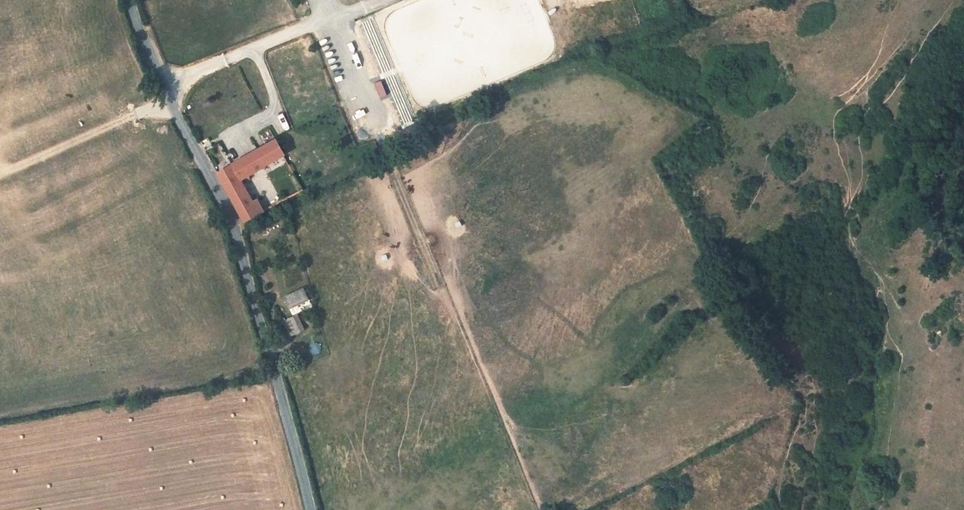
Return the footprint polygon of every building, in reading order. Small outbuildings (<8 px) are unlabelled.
[(382,64),(388,78),(395,75),(390,61),(382,64)] [(381,81),(374,83),(380,99),(387,96),(381,81)] [(217,173),(244,222),(263,211),(257,199),(251,202),(243,188),(246,186),(242,178),(246,176),(284,155),(276,139),(217,173)] [(303,288),(284,298),(289,309),(309,300),(303,288)] [(283,322),(290,336),(299,332),(292,317),(283,322)]
